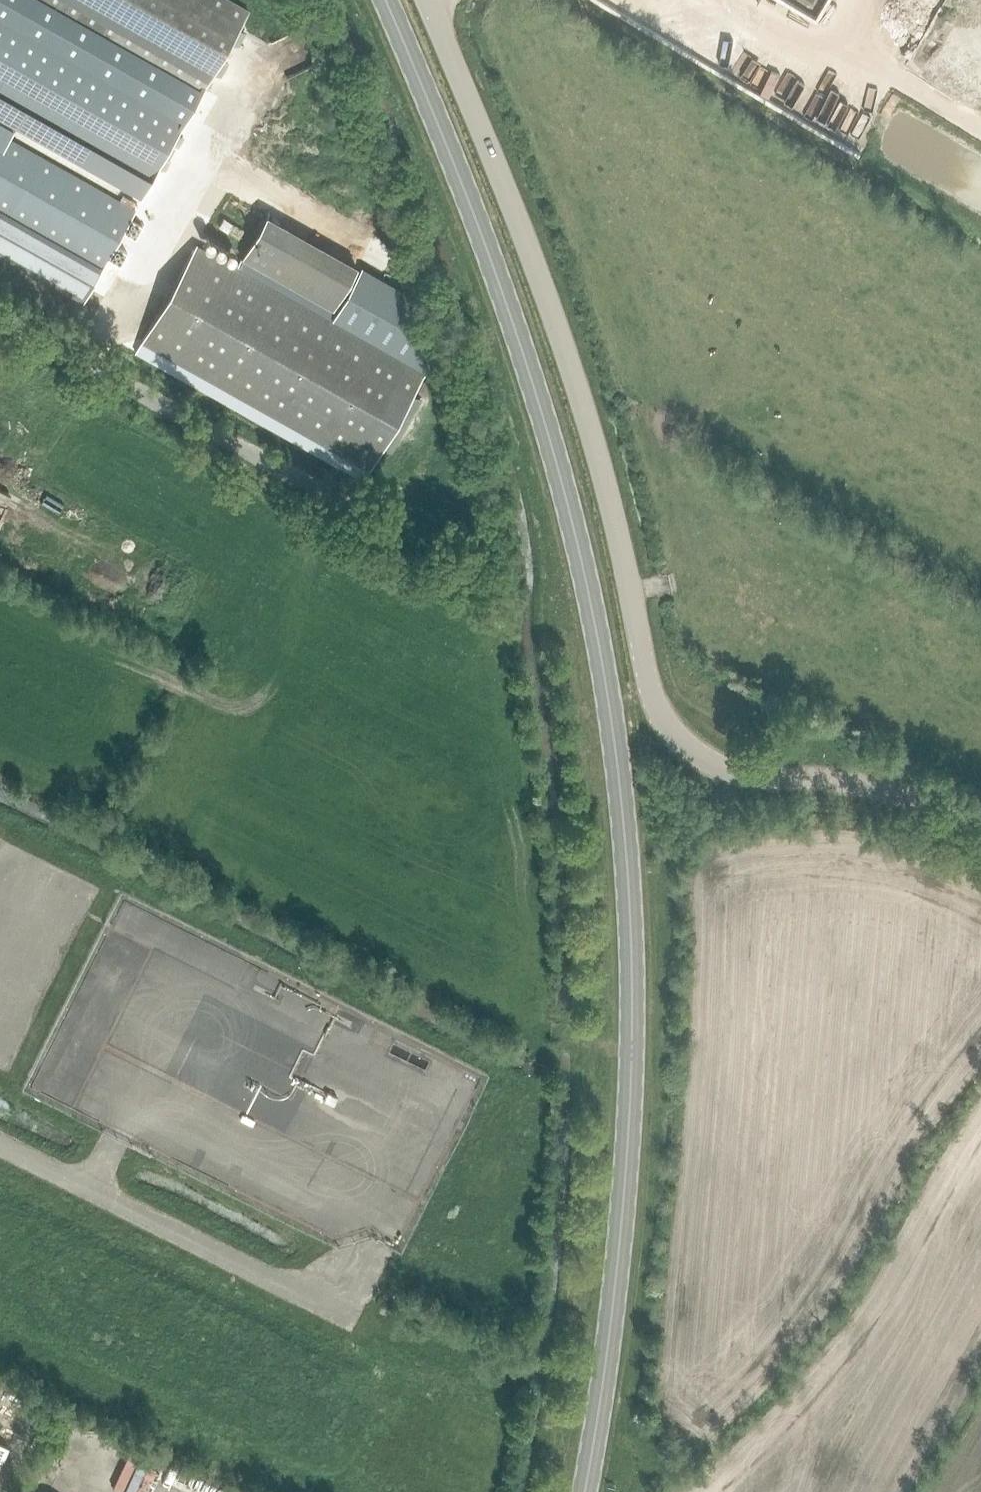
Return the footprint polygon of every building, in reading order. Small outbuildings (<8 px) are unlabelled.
[(183,126),(248,12),(227,0),(0,0),(0,21),(183,126)] [(141,199),(183,126),(0,21),(0,119),(141,199)] [(84,301),(108,259),(115,246),(123,232),(131,219),(135,211),(9,140),(13,133),(0,125),(0,254),(84,301)] [(242,258),(263,271),(287,229),(266,217),(242,258)] [(196,246),(135,352),(364,479),(382,448),(412,394),(429,365),(403,293),(360,268),(335,314),(240,261),(236,268),(196,246)] [(162,1464),(145,1458),(134,1491),(152,1491),(162,1464)]
